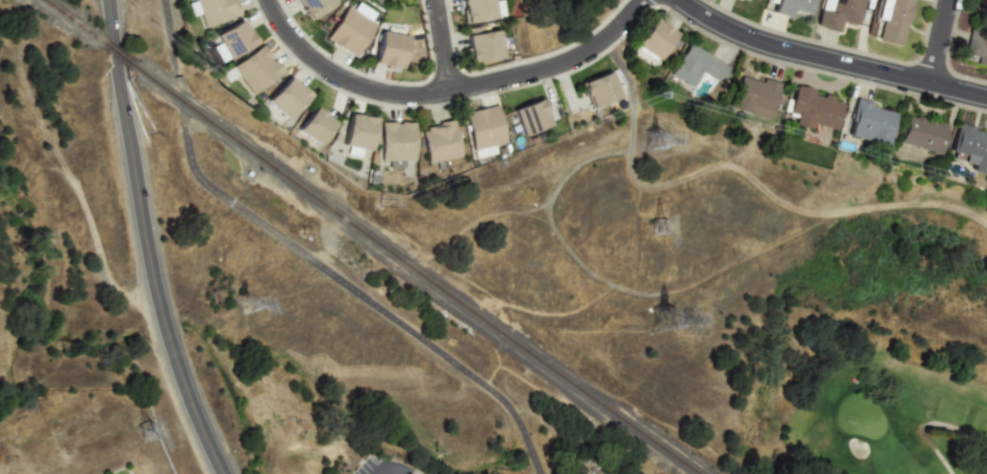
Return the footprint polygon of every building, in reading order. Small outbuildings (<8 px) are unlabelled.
[(238,17),(233,0),(195,0),(203,27),(238,17)] [(308,20),(335,5),(332,0),(297,0),(308,20)] [(464,23),(495,20),(493,0),(462,0),(464,23)] [(792,9),(811,13),(814,0),(769,0),(768,2),(775,3),(773,13),(789,17),(792,9)] [(839,32),(842,22),(858,26),(864,0),(822,0),(816,27),(839,32)] [(912,0),(880,0),(876,19),(881,20),(877,39),(901,45),(912,0)] [(355,57),(375,24),(346,6),(326,39),(355,57)] [(659,60),(675,32),(650,18),(634,46),(659,60)] [(213,47),(222,62),(255,44),(242,19),(214,35),(219,43),(213,47)] [(498,30),(482,32),(482,26),(465,28),(469,62),(501,58),(498,30)] [(970,29),(964,53),(978,56),(976,64),(986,67),(986,33),(970,29)] [(402,67),(405,35),(378,32),(374,65),(402,67)] [(730,68),(688,43),(670,75),(692,88),(702,71),(721,83),(730,68)] [(262,45),(232,67),(253,95),(283,72),(262,45)] [(580,81),(589,109),(619,99),(610,72),(580,81)] [(289,120),(309,94),(287,76),(267,102),(289,120)] [(761,81),(738,76),(731,109),(772,119),(780,83),(762,79),(761,81)] [(834,130),(842,101),(822,96),(823,94),(795,87),(788,112),(796,114),(793,125),(808,129),(810,124),(834,130)] [(512,110),(522,136),(551,124),(540,98),(512,110)] [(895,113),(870,107),(871,102),(856,98),(846,136),(887,146),(895,113)] [(506,142),(497,105),(463,112),(471,150),(506,142)] [(320,146),(335,120),(312,107),(297,132),(320,146)] [(375,117),(347,114),(344,146),(371,149),(375,117)] [(946,125),(905,114),(898,143),(939,153),(946,125)] [(460,157),(454,121),(420,128),(427,164),(460,157)] [(415,123),(380,122),(380,160),(414,161),(415,123)] [(957,125),(950,159),(972,164),(971,172),(982,174),(985,161),(986,162),(986,132),(957,125)]
